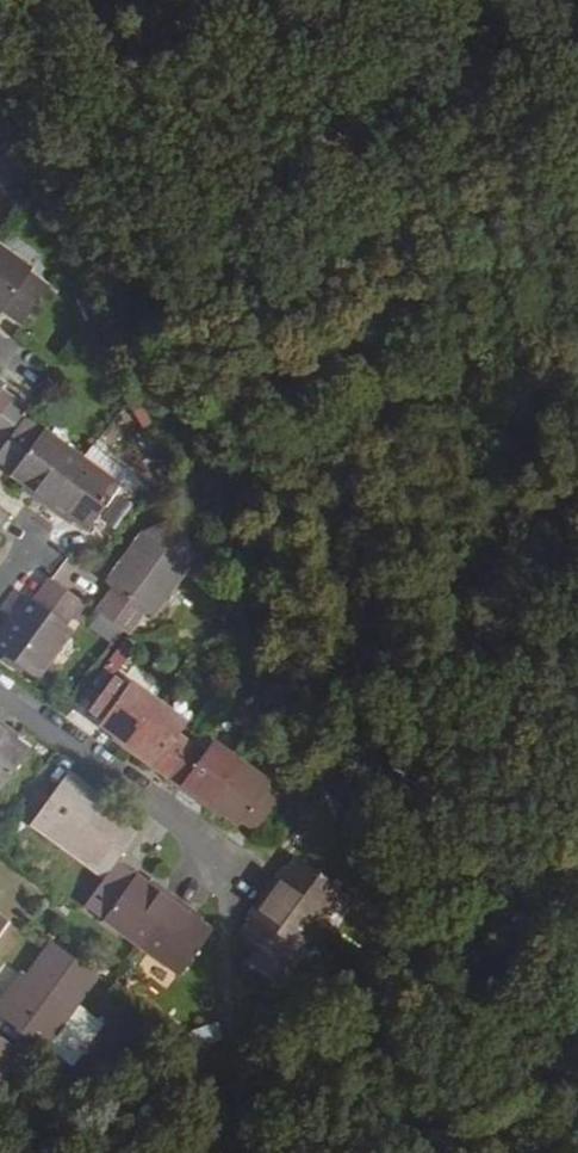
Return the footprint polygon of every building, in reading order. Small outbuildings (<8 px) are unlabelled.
[(35,173),(23,147),(0,158),(0,189),(35,173)] [(0,244),(0,309),(4,312),(6,309),(25,324),(53,287),(33,273),(35,270),(0,244)] [(0,383),(0,422),(15,401),(1,391),(5,387),(0,383)] [(85,460),(27,417),(0,455),(0,459),(16,471),(14,474),(40,492),(38,496),(52,506),(85,460)] [(94,448),(85,460),(120,486),(126,479),(124,471),(94,448)] [(120,486),(85,460),(52,506),(67,517),(70,514),(92,530),(123,487),(120,486)] [(6,536),(2,533),(15,517),(0,506),(0,545),(6,536)] [(190,567),(148,536),(111,588),(115,592),(101,613),(132,637),(148,614),(153,618),(190,567)] [(53,580),(37,602),(32,599),(0,641),(0,649),(40,679),(76,631),(69,625),(85,603),(53,580)] [(131,745),(162,704),(135,684),(131,689),(118,679),(94,712),(107,722),(104,726),(131,745)] [(191,725),(162,704),(131,745),(161,766),(159,769),(170,778),(195,745),(183,736),(191,725)] [(30,753),(9,736),(11,733),(0,724),(0,795),(30,753)] [(209,756),(195,745),(170,778),(185,788),(186,785),(214,806),(244,765),(218,745),(209,756)] [(272,785),(244,765),(214,806),(241,826),(244,823),(258,834),(282,801),(268,790),(272,785)] [(108,801),(72,773),(37,822),(109,876),(140,833),(104,807),(108,801)] [(278,882),(269,895),(316,929),(343,890),(299,859),(282,884),(278,882)] [(145,945),(180,898),(166,887),(163,891),(140,874),(109,917),(145,945)] [(316,929),(269,895),(258,909),(263,913),(247,937),(264,948),(253,965),(282,986),(294,969),(289,967),(316,929)] [(194,909),(180,898),(145,945),(184,973),(216,930),(192,912),(194,909)] [(11,925),(0,917),(0,940),(11,925)] [(56,943),(30,978),(23,973),(0,1005),(0,1016),(43,1049),(79,1000),(98,974),(56,943)] [(79,1000),(47,1044),(76,1065),(108,1021),(79,1000)] [(26,1054),(0,1034),(0,1089),(26,1054)]
